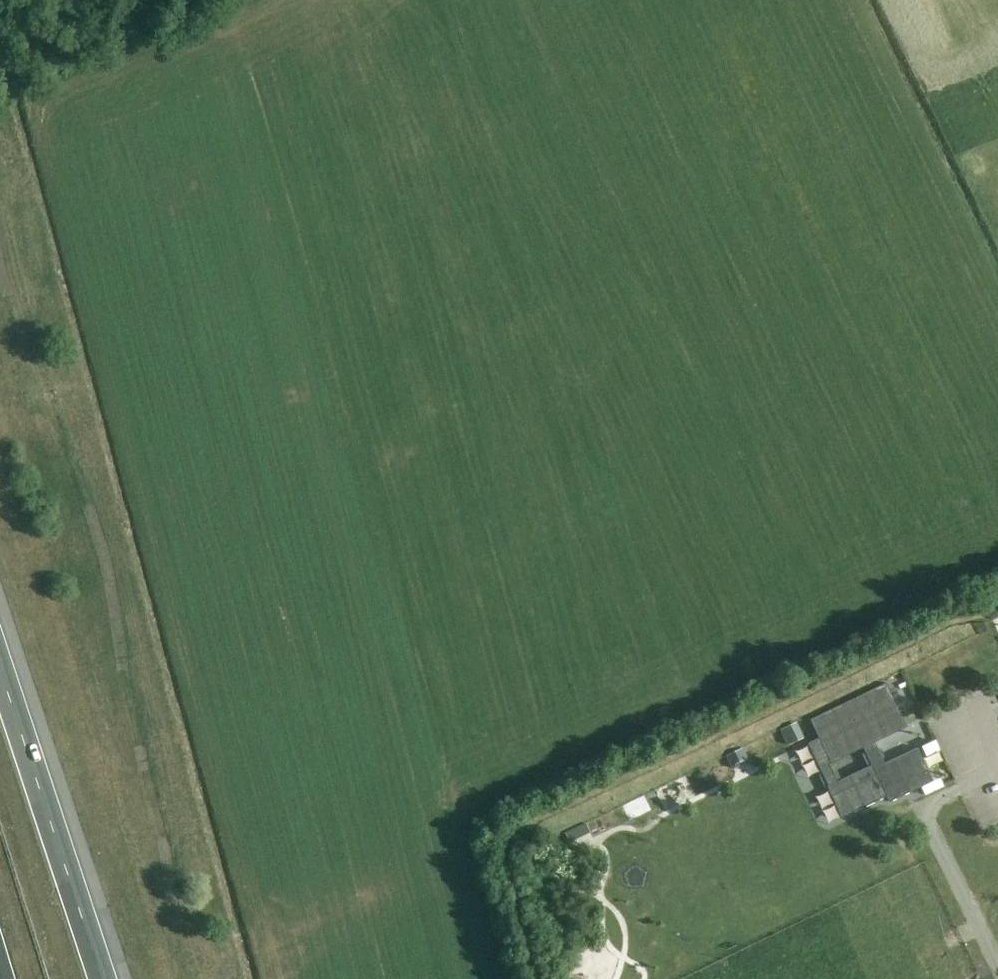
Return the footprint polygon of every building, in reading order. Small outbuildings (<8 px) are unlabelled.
[(886,683),(810,719),(831,762),(907,726),(886,683)] [(790,730),(798,749),(810,744),(801,725),(790,730)] [(749,761),(742,748),(726,755),(733,768),(749,761)]
